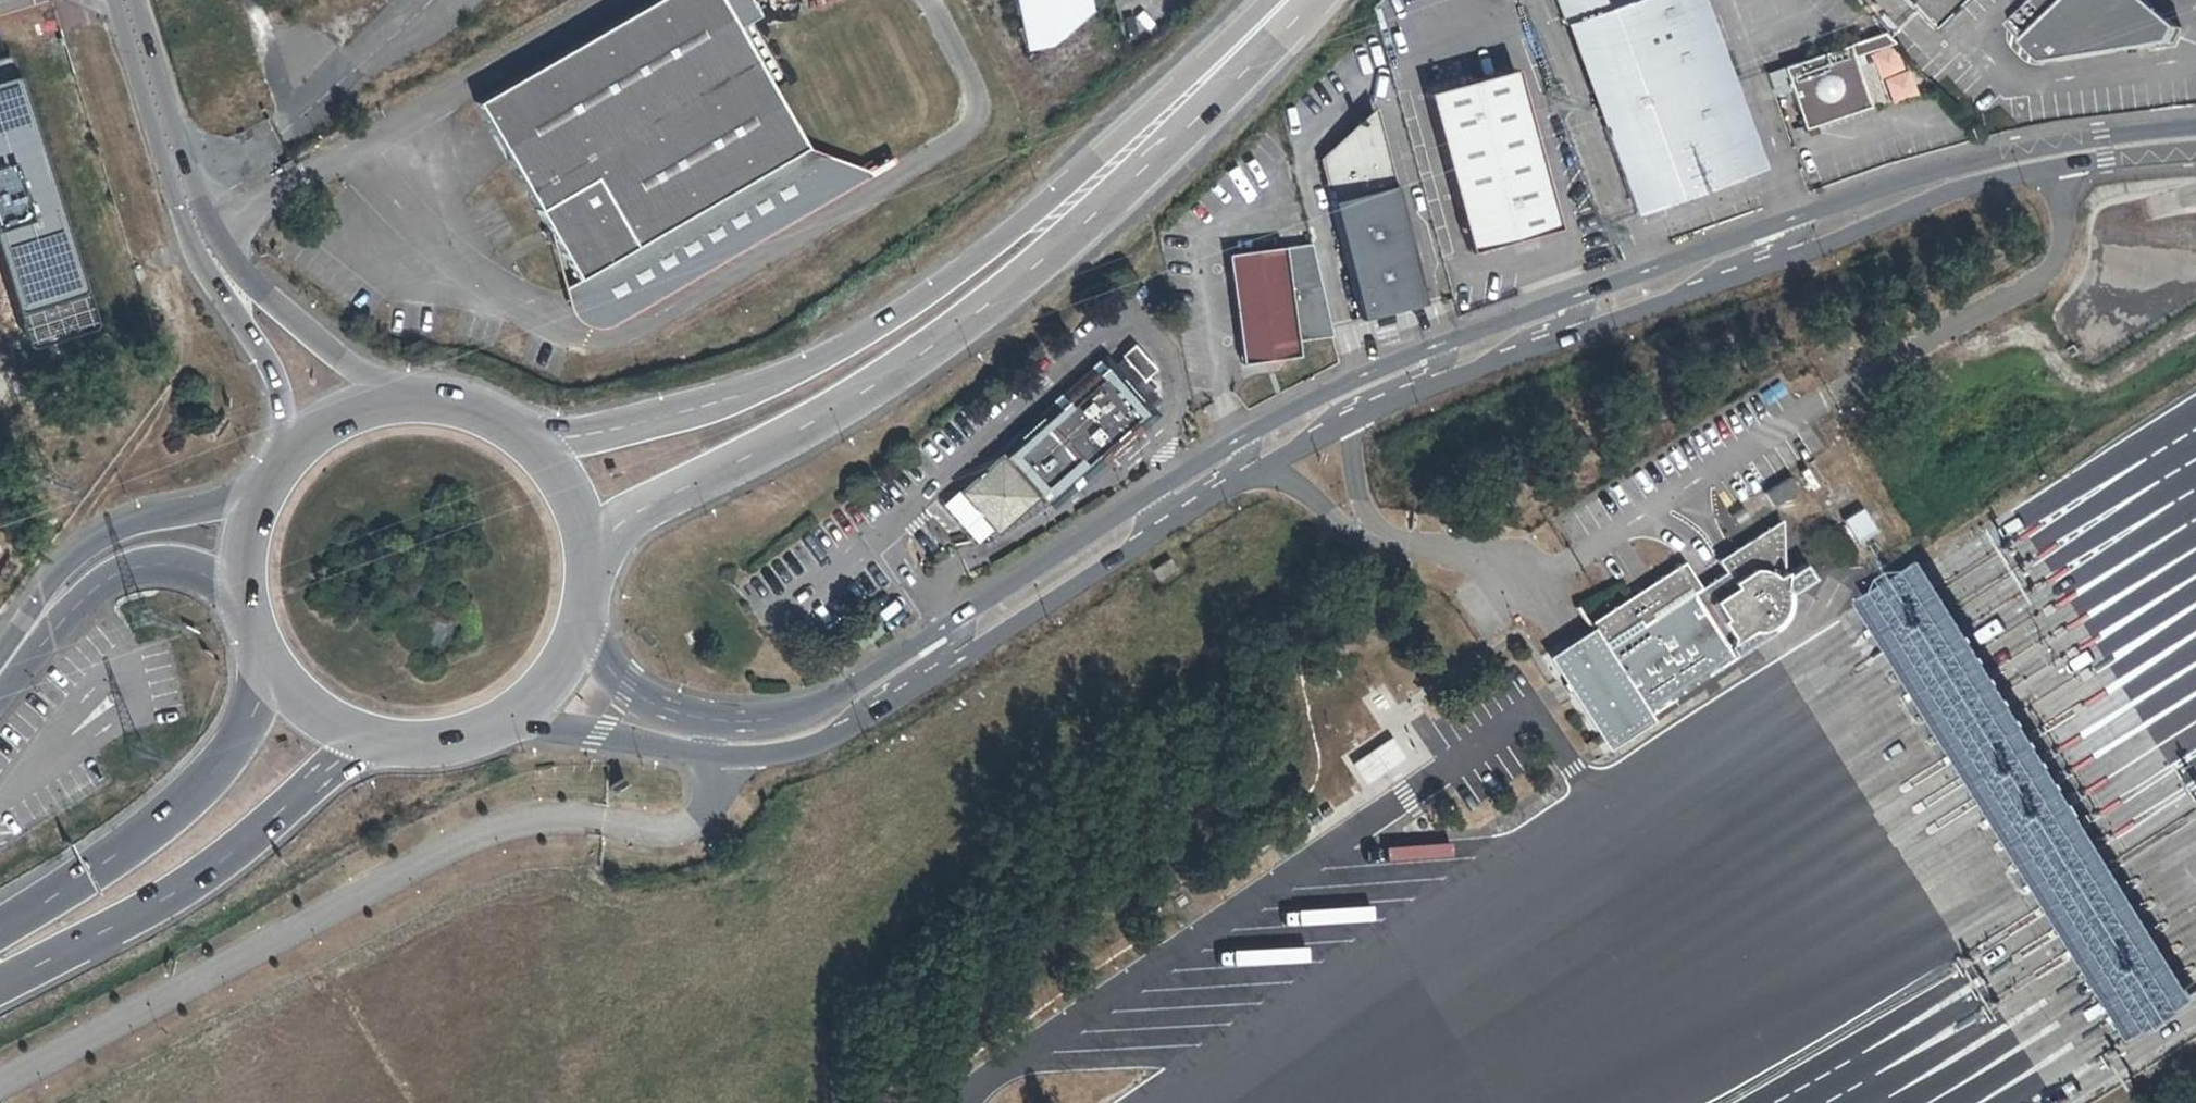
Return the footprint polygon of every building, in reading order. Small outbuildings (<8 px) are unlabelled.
[(719,0),(661,0),(477,105),(578,281),(805,149),(737,30),(719,0)] [(737,30),(762,16),(752,0),(719,0),(737,30)] [(1026,52),(1049,49),(1094,11),(1091,0),(1015,0),(1026,52)] [(1735,135),(1719,90),(1724,89),(1721,81),(1716,83),(1686,0),(1542,0),(1552,29),(1575,21),(1611,121),(1589,129),(1607,181),(1620,217),(1748,171),(1735,135)] [(1917,36),(1954,0),(1882,0),(1917,36)] [(1993,30),(2029,69),(2155,49),(2163,34),(2123,0),(2024,0),(1993,30)] [(1611,121),(1575,21),(1552,29),(1589,129),(1611,121)] [(1783,132),(1847,111),(1831,62),(1876,47),(1867,37),(1799,59),(1758,73),(1767,94),(1783,132)] [(0,62),(0,251),(32,352),(103,330),(18,57),(0,62)] [(1519,68),(1431,92),(1474,251),(1562,227),(1519,68)] [(1386,133),(1357,120),(1321,152),(1364,309),(1428,293),(1386,133)] [(867,173),(805,149),(578,281),(565,292),(570,308),(574,317),(579,323),(586,329),(595,331),(610,329),(622,323),(872,179),(867,173)] [(1268,248),(1212,257),(1233,368),(1288,358),(1286,344),(1322,337),(1310,285),(1276,291),(1268,248)] [(1111,356),(1112,358),(1133,381),(1138,376),(1145,369),(1123,345),(1111,356)] [(968,480),(929,516),(964,555),(1009,514),(1015,520),(1040,503),(1041,503),(1075,475),(1140,417),(1137,414),(1151,401),(1142,391),(1147,386),(1138,376),(1133,381),(1112,358),(1098,371),(1096,367),(1030,426),(1030,427),(1035,432),(1022,443),(1018,439),(999,455),(999,457),(976,478),(971,483),(968,480)] [(1030,427),(1018,439),(1022,443),(1035,432),(1030,427)] [(1778,476),(1753,493),(1761,505),(1786,489),(1778,476)] [(1863,531),(1849,508),(1831,520),(1844,542),(1863,531)] [(1760,535),(1772,552),(1770,519),(1727,547),(1732,554),(1760,535)] [(1589,651),(1622,706),(1722,642),(1777,607),(1772,552),(1760,535),(1732,554),(1727,547),(1707,559),(1715,572),(1589,651)] [(2091,813),(1933,556),(1834,616),(1992,876),(2108,1064),(2195,1011),(2195,985),(2091,813)] [(1589,651),(1679,595),(1662,569),(1563,628),(1571,641),(1573,644),(1539,664),(1575,722),(1608,702),(1620,721),(1631,714),(1622,706),(1589,651)] [(1777,607),(1722,642),(1738,649),(1746,640),(1753,639),(1761,637),(1767,634),(1773,629),(1776,625),(1779,619),(1777,607)] [(1534,663),(1584,743),(1620,721),(1608,702),(1575,722),(1539,664),(1573,644),(1571,641),(1534,663)] [(1722,642),(1622,706),(1631,714),(1728,655),(1722,642)] [(1400,753),(1379,722),(1345,746),(1366,777),(1400,753)] [(1360,926),(1359,910),(1284,913),(1285,929),(1360,926)]
